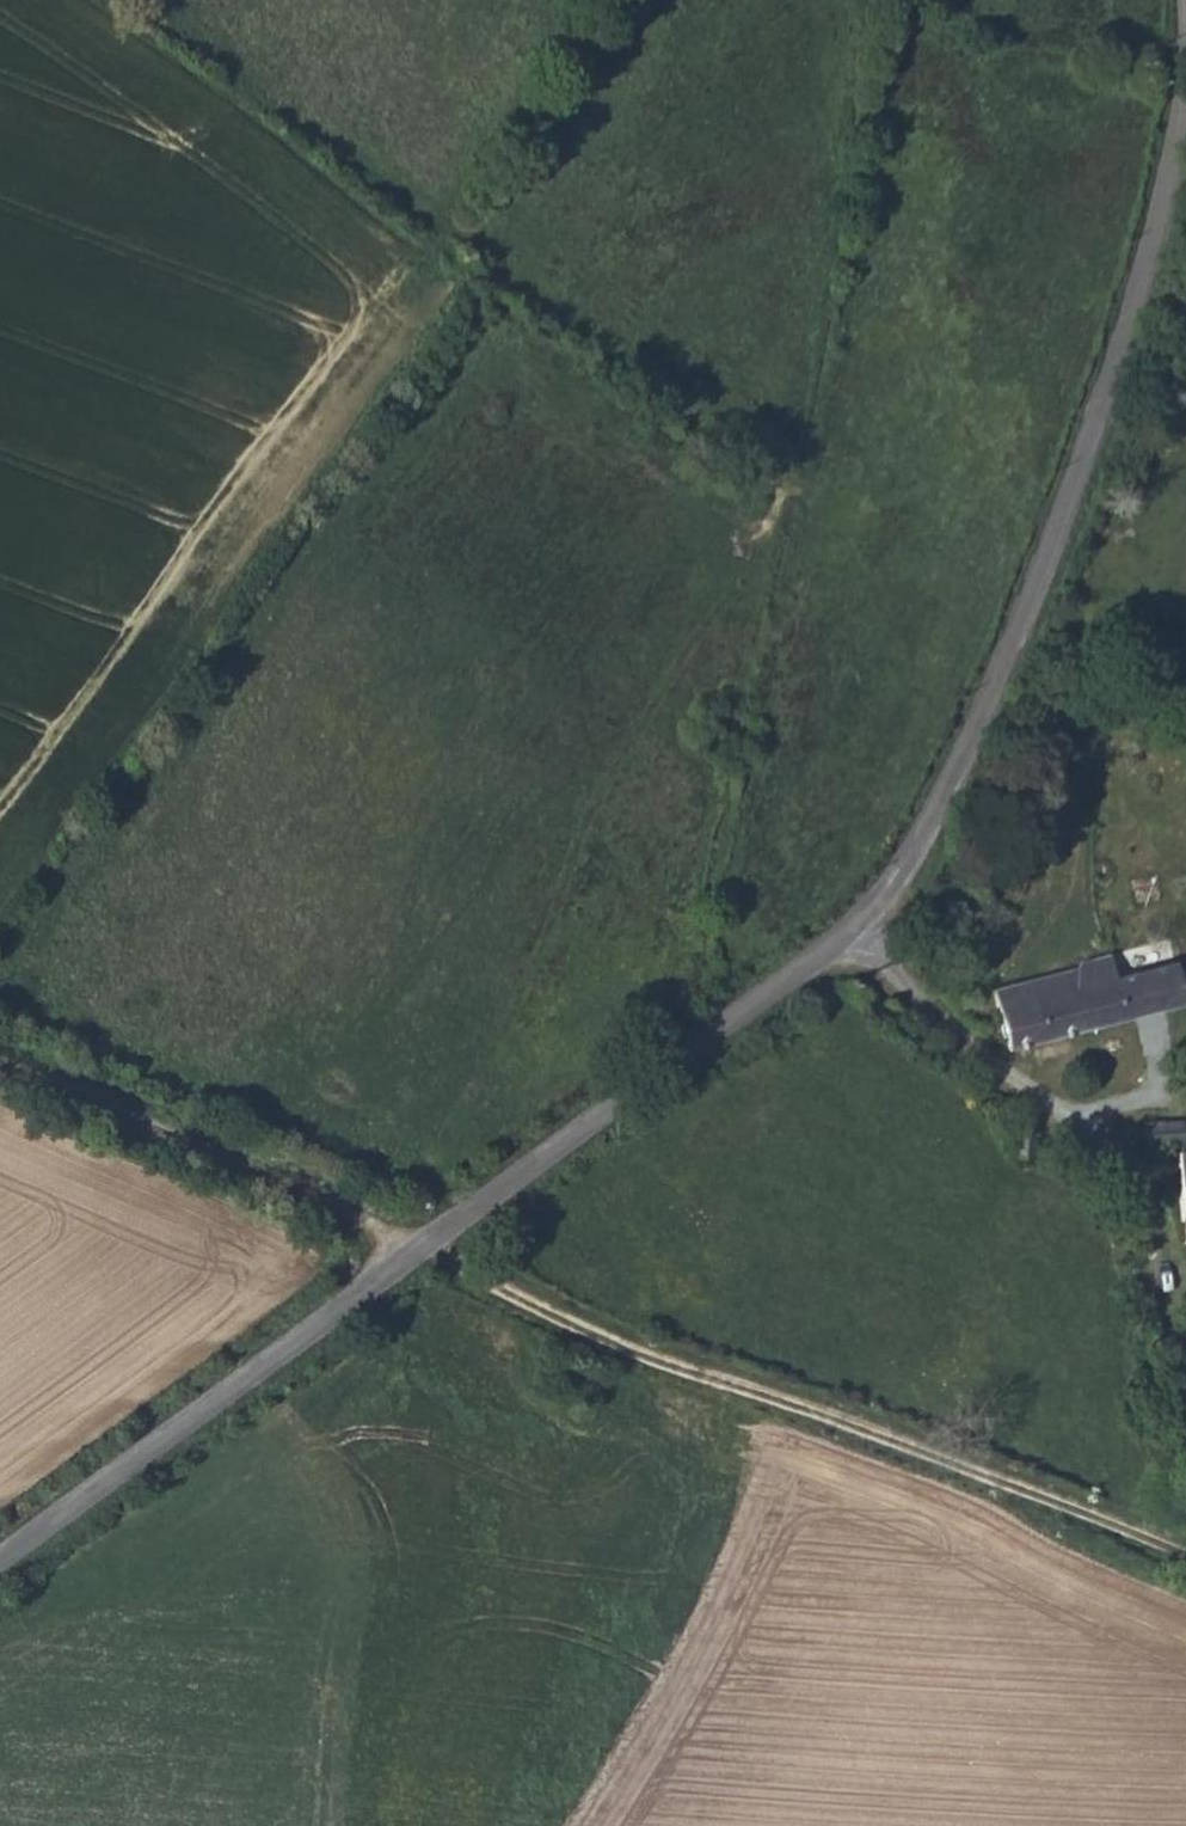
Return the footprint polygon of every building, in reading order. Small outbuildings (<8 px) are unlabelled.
[(1109,954),(1078,962),(1077,967),(1091,1027),(1143,1014),(1131,974),(1115,978),(1109,954)] [(1185,1003),(1175,962),(1131,974),(1143,1014),(1185,1003)] [(1077,967),(1016,982),(1020,1000),(1041,996),(1051,1037),(1091,1027),(1077,967)] [(1008,1048),(1051,1037),(1041,996),(1020,1000),(1016,982),(993,988),(1008,1048)] [(1184,1120),(1143,1121),(1144,1144),(1185,1142),(1184,1120)]
